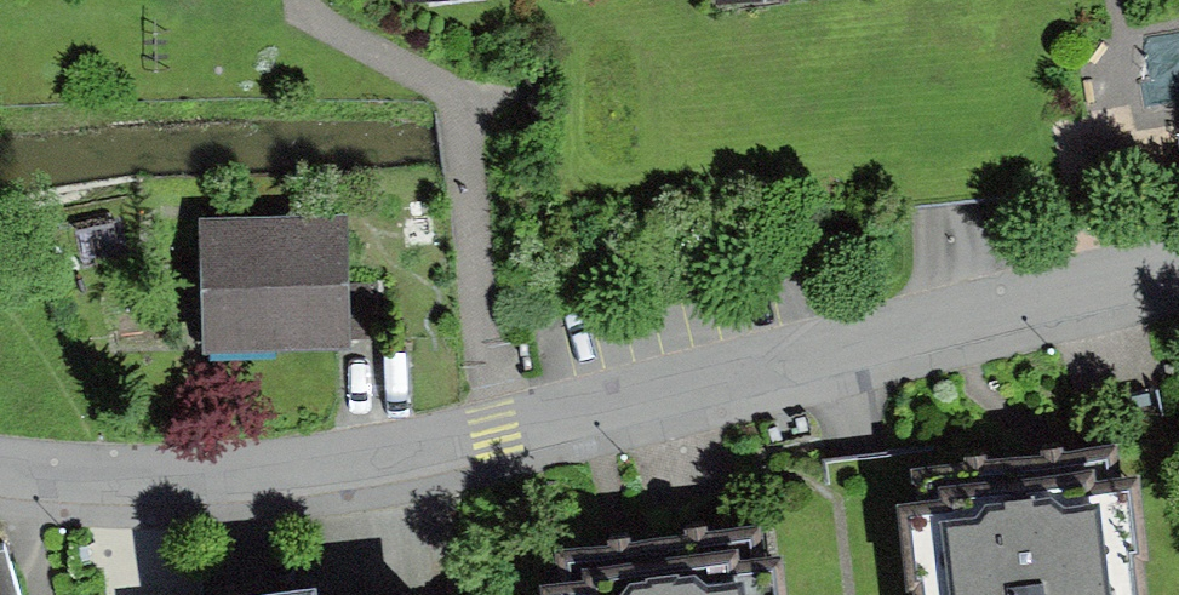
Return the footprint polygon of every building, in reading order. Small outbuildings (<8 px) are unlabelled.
[(692,9),(714,6),(714,14),(811,1),(811,0),(691,0),(692,9)] [(351,213),(203,220),(210,349),(358,341),(351,213)] [(914,474),(930,594),(1158,594),(1139,445),(914,474)] [(7,520),(0,522),(0,594),(30,594),(7,520)] [(552,549),(557,594),(796,594),(788,524),(552,549)] [(186,563),(189,587),(130,594),(438,594),(436,579),(328,592),(323,548),(186,563)]
